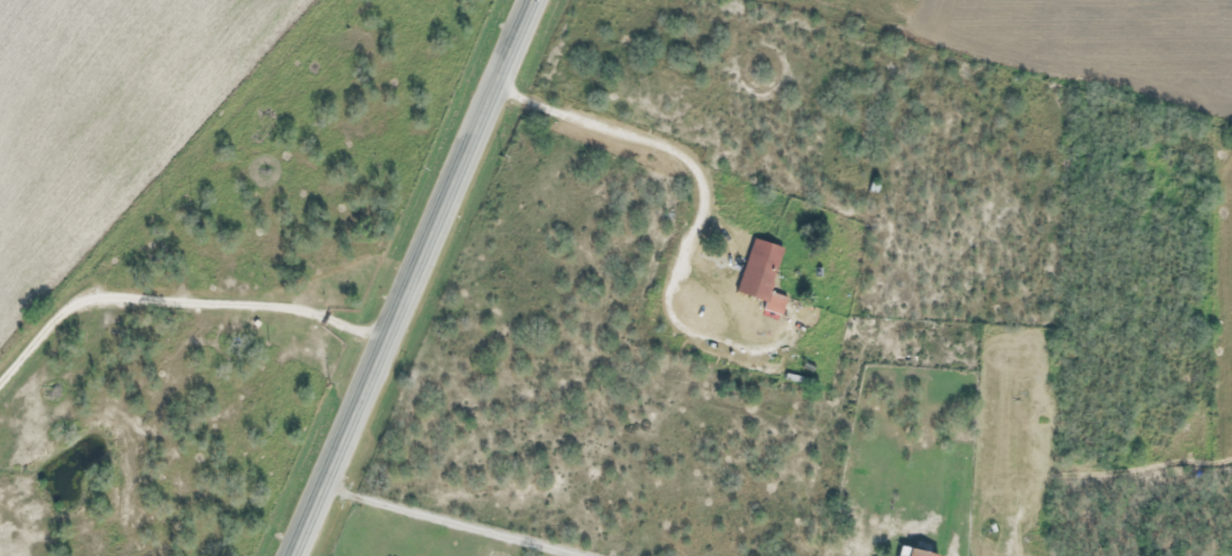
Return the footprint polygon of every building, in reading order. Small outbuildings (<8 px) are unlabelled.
[(783,249),(752,240),(736,294),(766,303),(763,311),(781,316),(786,298),(770,293),(783,249)] [(939,554),(898,546),(896,555),(939,555),(939,554)]
